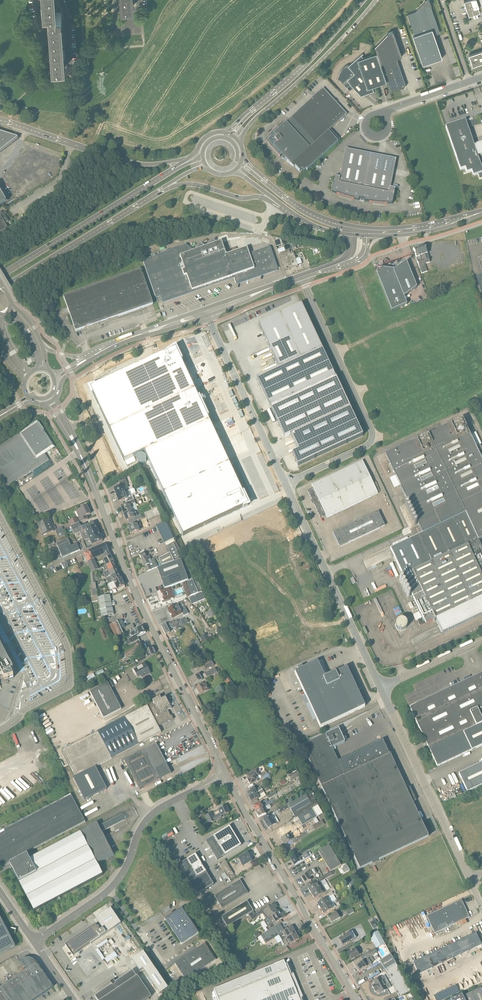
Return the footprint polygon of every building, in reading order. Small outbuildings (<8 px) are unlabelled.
[(44,14),(48,13),(52,63),(54,63),(54,67),(65,67),(61,12),(56,13),(55,0),(43,0),(44,14)] [(413,36),(423,65),(442,58),(433,32),(438,30),(436,24),(437,23),(429,0),(426,0),(424,2),(415,12),(407,14),(414,35),(413,36)] [(464,1),(469,15),(480,11),(479,9),(481,8),(481,0),(466,0),(464,1)] [(377,53),(387,82),(390,92),(404,87),(405,88),(406,85),(406,84),(397,58),(402,56),(393,31),(388,33),(375,46),(377,53)] [(481,51),(469,55),(472,66),(481,63),(481,50),(481,51)] [(372,87),(387,82),(377,53),(364,57),(362,54),(348,66),(348,65),(348,64),(347,65),(346,65),(345,66),(344,67),(343,68),(342,69),(341,70),(341,71),(340,72),(339,73),(339,74),(338,75),(338,77),(338,78),(338,79),(338,80),(338,79),(340,80),(347,87),(350,84),(360,95),(365,91),(369,94),(375,92),(374,92),(372,87)] [(307,171),(338,142),(328,132),(347,114),(323,88),(280,128),(278,127),(270,135),(271,136),(267,140),(271,143),(269,145),(280,156),(281,155),(292,166),(293,164),(300,172),(302,169),(304,172),(306,170),(307,171)] [(474,146),(468,128),(465,120),(446,127),(460,170),(465,169),(467,173),(471,172),(473,176),(478,175),(479,179),(481,179),(481,143),(474,146)] [(350,198),(352,199),(356,200),(359,200),(359,199),(364,200),(364,202),(369,202),(374,203),(379,204),(385,204),(390,204),(392,204),(395,190),(390,188),(395,163),(396,159),(345,149),(345,151),(340,178),(335,177),(332,192),(339,195),(341,195),(346,197),(350,198)] [(1,212),(0,212),(0,232),(7,228),(5,224),(9,222),(5,215),(4,216),(1,212)] [(143,260),(154,291),(155,296),(162,294),(164,301),(233,277),(236,283),(277,269),(270,248),(249,255),(247,248),(226,256),(221,242),(216,244),(193,251),(186,245),(143,260)] [(430,262),(426,250),(424,246),(413,249),(415,254),(422,273),(427,271),(425,264),(430,262)] [(279,257),(284,271),(298,266),(293,253),(279,257)] [(400,262),(413,258),(411,253),(398,257),(400,262)] [(404,297),(413,290),(417,287),(406,261),(396,269),(395,269),(394,270),(393,270),(404,297)] [(392,311),(407,304),(404,297),(393,270),(392,270),(377,268),(377,273),(392,311)] [(153,305),(141,270),(64,297),(76,331),(153,305)] [(256,378),(284,438),(350,407),(301,304),(279,314),(280,315),(258,325),(262,331),(261,331),(278,368),(256,378)] [(149,463),(183,536),(248,506),(175,349),(90,388),(124,462),(139,455),(144,465),(149,463)] [(463,419),(386,455),(420,527),(417,528),(419,533),(422,531),(423,533),(409,540),(407,537),(393,544),(394,547),(390,549),(415,601),(411,602),(416,612),(419,611),(423,618),(417,621),(420,626),(426,624),(435,619),(438,626),(442,634),(481,615),(481,548),(478,541),(481,539),(481,461),(480,458),(481,457),(481,449),(480,445),(481,444),(476,432),(474,433),(472,429),(468,430),(463,419)] [(49,460),(43,452),(52,446),(36,422),(0,446),(0,480),(6,489),(49,460)] [(327,518),(332,516),(378,494),(362,461),(316,483),(312,485),(313,488),(307,491),(320,518),(326,515),(327,518)] [(116,496),(128,491),(125,485),(128,484),(125,478),(119,482),(120,487),(114,489),(116,496)] [(128,491),(116,496),(119,502),(125,500),(126,503),(134,500),(138,498),(134,489),(128,491)] [(131,508),(134,507),(133,504),(135,503),(134,500),(126,503),(127,506),(121,508),(124,515),(132,511),(131,508)] [(79,523),(83,521),(88,519),(86,516),(90,514),(87,507),(82,509),(76,511),(79,518),(78,518),(68,522),(70,527),(79,523)] [(136,513),(133,515),(132,511),(124,515),(126,521),(134,518),(135,521),(145,517),(144,514),(137,516),(136,513)] [(339,547),(344,545),(385,526),(378,511),(333,533),(339,547)] [(42,536),(54,531),(49,518),(37,523),(42,536)] [(72,529),(76,527),(79,533),(80,533),(83,532),(96,527),(94,523),(82,528),(79,523),(70,527),(73,532),(72,529)] [(131,534),(140,530),(139,527),(141,526),(140,523),(129,527),(131,534)] [(96,527),(83,532),(80,533),(82,539),(88,536),(98,532),(96,527)] [(59,538),(66,535),(63,528),(55,531),(59,538)] [(88,536),(88,538),(92,546),(102,541),(98,532),(88,536)] [(68,539),(56,544),(62,558),(80,551),(77,544),(71,546),(68,539)] [(182,554),(176,542),(175,542),(174,539),(164,543),(170,553),(158,559),(162,566),(174,561),(173,560),(180,556),(179,555),(182,554)] [(102,556),(104,559),(110,556),(105,545),(84,554),(89,565),(96,563),(94,559),(102,556)] [(151,570),(158,567),(154,559),(151,560),(149,557),(146,558),(144,553),(139,555),(147,572),(151,570)] [(106,566),(113,563),(114,563),(110,556),(104,559),(103,560),(106,566)] [(188,580),(181,560),(157,569),(165,589),(188,580)] [(96,563),(89,565),(92,573),(99,570),(96,563)] [(105,571),(103,571),(104,574),(116,568),(113,563),(106,566),(103,568),(105,571)] [(106,577),(107,579),(118,574),(116,568),(104,574),(106,577)] [(106,579),(108,582),(109,584),(120,579),(118,574),(107,579),(106,579)] [(108,585),(111,590),(116,587),(118,591),(124,589),(123,587),(125,586),(121,578),(120,579),(109,584),(108,585)] [(180,585),(185,599),(196,595),(190,581),(180,585)] [(165,602),(174,599),(170,589),(156,594),(160,603),(164,601),(165,602)] [(205,599),(202,593),(189,599),(191,605),(195,603),(205,599)] [(114,615),(110,595),(98,598),(102,617),(114,615)] [(171,607),(170,607),(170,609),(168,609),(170,612),(169,614),(170,615),(171,615),(173,618),(182,614),(184,616),(188,614),(185,608),(182,609),(179,604),(173,607),(171,607)] [(176,627),(175,625),(178,623),(176,620),(162,627),(165,635),(170,632),(168,628),(171,627),(172,629),(176,627)] [(406,620),(396,624),(400,635),(410,631),(406,620)] [(114,640),(119,637),(124,635),(118,622),(113,624),(108,626),(114,640)] [(126,635),(130,644),(139,640),(138,637),(146,633),(143,627),(135,631),(126,635)] [(227,640),(223,633),(219,636),(223,643),(227,640)] [(200,637),(200,638),(203,643),(209,639),(206,634),(200,637)] [(138,652),(137,650),(143,648),(140,643),(134,647),(135,648),(124,654),(126,659),(138,652)] [(3,677),(5,681),(14,678),(11,673),(13,671),(12,670),(11,668),(11,667),(10,666),(5,658),(6,658),(5,656),(5,657),(1,649),(1,648),(0,647),(0,678),(3,677)] [(139,663),(151,656),(156,654),(153,648),(144,652),(146,655),(137,660),(139,663)] [(203,664),(205,669),(214,665),(212,660),(203,664)] [(365,707),(347,668),(325,678),(317,662),(298,671),(295,672),(320,728),(365,707)] [(136,668),(134,670),(138,678),(149,672),(145,663),(136,668)] [(194,686),(198,683),(218,673),(215,668),(200,676),(191,680),(194,686)] [(87,675),(89,680),(95,677),(92,672),(87,675)] [(129,672),(115,679),(117,684),(132,677),(129,672)] [(471,678),(470,677),(463,680),(464,682),(409,707),(437,767),(463,755),(472,750),(481,745),(481,673),(471,678)] [(232,682),(229,677),(224,680),(227,685),(232,682)] [(104,719),(121,710),(107,683),(90,692),(104,719)] [(200,695),(209,690),(206,683),(196,688),(200,695)] [(139,744),(157,735),(161,733),(158,727),(160,725),(161,726),(161,725),(162,725),(162,724),(163,725),(163,724),(164,724),(164,723),(165,723),(166,723),(167,722),(169,721),(170,721),(170,720),(172,719),(171,717),(171,716),(168,711),(172,709),(165,697),(161,699),(160,697),(152,700),(153,702),(125,717),(62,750),(76,777),(112,759),(139,745),(139,744)] [(410,787),(406,788),(390,755),(390,754),(389,755),(383,741),(363,750),(361,745),(355,748),(357,753),(338,762),(332,748),(345,742),(339,729),(302,746),(360,869),(428,837),(413,803),(416,801),(410,787)] [(156,744),(141,752),(124,761),(140,790),(171,774),(156,744)] [(481,786),(481,763),(458,774),(467,793),(481,786)] [(86,801),(107,790),(96,768),(74,779),(86,801)] [(250,785),(258,781),(257,780),(261,778),(257,769),(246,775),(248,779),(247,779),(250,785)] [(300,775),(297,771),(288,776),(291,781),(300,775)] [(247,793),(249,797),(257,793),(262,790),(261,787),(256,790),(254,788),(250,790),(251,792),(247,793)] [(251,802),(256,800),(259,799),(260,800),(266,796),(262,790),(257,793),(249,797),(251,802)] [(288,805),(296,818),(312,809),(318,805),(315,800),(313,796),(314,796),(312,792),(311,793),(310,792),(306,795),(292,803),(288,805)] [(261,803),(253,807),(256,812),(263,809),(274,802),(272,799),(268,802),(266,800),(261,803)] [(256,812),(258,818),(267,814),(265,811),(265,810),(266,811),(271,807),(269,805),(263,809),(256,812)] [(289,808),(287,805),(278,810),(280,814),(289,808)] [(209,824),(220,819),(225,817),(224,815),(229,813),(226,807),(218,810),(220,814),(213,818),(211,814),(206,816),(209,824)] [(50,822),(46,814),(49,811),(47,808),(36,813),(28,819),(29,818),(32,821),(31,822),(31,823),(35,827),(33,828),(35,831),(42,828),(44,830),(45,829),(50,834),(46,826),(50,822)] [(312,809),(292,820),(294,823),(299,821),(302,826),(317,818),(312,809)] [(263,819),(268,829),(276,824),(271,814),(263,819)] [(284,845),(292,840),(294,843),(324,825),(322,820),(305,831),(305,832),(296,837),(293,832),(281,839),(284,845)] [(34,911),(103,875),(97,864),(114,856),(97,824),(29,859),(27,855),(10,865),(12,868),(34,911)] [(205,841),(211,851),(217,860),(241,846),(235,836),(229,827),(205,841)] [(330,872),(335,869),(341,865),(329,845),(318,852),(330,872)] [(238,859),(242,866),(251,860),(247,853),(238,859)] [(300,858),(298,855),(291,860),(294,866),(309,858),(306,854),(300,858)] [(214,885),(206,872),(197,877),(187,860),(178,865),(189,882),(196,895),(214,885)] [(221,867),(228,878),(234,874),(227,864),(221,867)] [(301,877),(305,884),(311,881),(309,878),(317,874),(314,869),(301,877)] [(308,889),(311,894),(323,886),(324,886),(321,882),(333,875),(331,872),(317,880),(318,882),(308,889)] [(248,893),(240,880),(214,896),(222,909),(248,893)] [(323,886),(311,894),(314,899),(324,892),(326,895),(332,892),(332,891),(335,890),(333,887),(326,891),(323,886)] [(328,898),(317,904),(321,909),(330,903),(333,902),(330,897),(334,894),(332,892),(326,895),(328,898)] [(470,917),(461,900),(426,916),(434,934),(470,917)] [(248,915),(249,917),(254,914),(253,911),(247,901),(221,917),(227,927),(248,915)] [(333,908),(330,903),(321,909),(324,914),(333,908)] [(270,908),(264,911),(267,918),(268,918),(278,911),(276,908),(277,908),(275,905),(270,908)] [(198,933),(182,908),(165,919),(181,945),(198,933)] [(261,910),(254,914),(249,917),(247,918),(249,922),(255,919),(255,918),(262,914),(263,913),(262,912),(261,910)] [(266,928),(268,931),(276,926),(275,923),(286,917),(283,913),(280,914),(278,911),(268,918),(272,924),(266,928)] [(331,923),(340,918),(340,917),(338,913),(337,914),(337,912),(332,915),(333,916),(329,918),(331,923)] [(8,950),(15,946),(0,917),(0,954),(8,950)] [(375,930),(380,928),(377,920),(372,922),(375,930)] [(68,946),(71,950),(71,951),(70,951),(69,951),(73,957),(73,956),(91,944),(106,966),(108,969),(138,949),(121,923),(106,934),(103,929),(97,933),(94,929),(68,946)] [(284,932),(279,924),(276,926),(268,931),(260,936),(265,944),(280,935),(283,933),(282,933),(284,932)] [(292,927),(284,932),(282,933),(283,933),(280,935),(283,940),(284,940),(295,933),(292,927)] [(376,948),(385,944),(378,931),(369,936),(376,948)] [(287,947),(295,942),(299,939),(295,933),(284,940),(283,940),(286,945),(283,946),(285,948),(287,947)] [(343,946),(353,940),(349,933),(339,939),(343,946)] [(419,975),(477,948),(481,946),(476,934),(472,936),(413,963),(419,975)] [(216,959),(210,950),(205,943),(175,963),(186,980),(216,959)] [(351,960),(359,956),(361,954),(359,951),(358,952),(356,949),(355,950),(355,949),(347,953),(351,960)] [(375,949),(373,950),(368,953),(370,957),(378,953),(375,949)] [(163,992),(171,986),(146,950),(135,958),(142,969),(146,967),(163,992)] [(382,972),(396,964),(391,955),(380,961),(383,967),(380,969),(382,972)] [(363,961),(363,962),(356,967),(359,972),(371,964),(371,963),(374,961),(372,957),(368,959),(363,961)] [(34,960),(33,960),(32,959),(31,959),(30,959),(30,958),(29,958),(28,958),(27,958),(26,958),(25,959),(24,959),(23,959),(22,960),(21,961),(27,970),(0,988),(0,995),(4,999),(35,999),(53,987),(37,963),(36,962),(34,960)] [(218,999),(300,999),(298,995),(301,994),(294,979),(292,980),(284,961),(214,989),(218,999)] [(112,985),(95,996),(97,999),(147,999),(151,997),(137,976),(136,977),(132,971),(115,982),(116,983),(113,986),(112,985)] [(384,987),(381,982),(383,981),(381,977),(373,981),(375,985),(372,986),(375,992),(378,991),(380,994),(388,990),(386,986),(384,987)] [(463,997),(462,995),(451,999),(481,999),(481,988),(463,997)]
